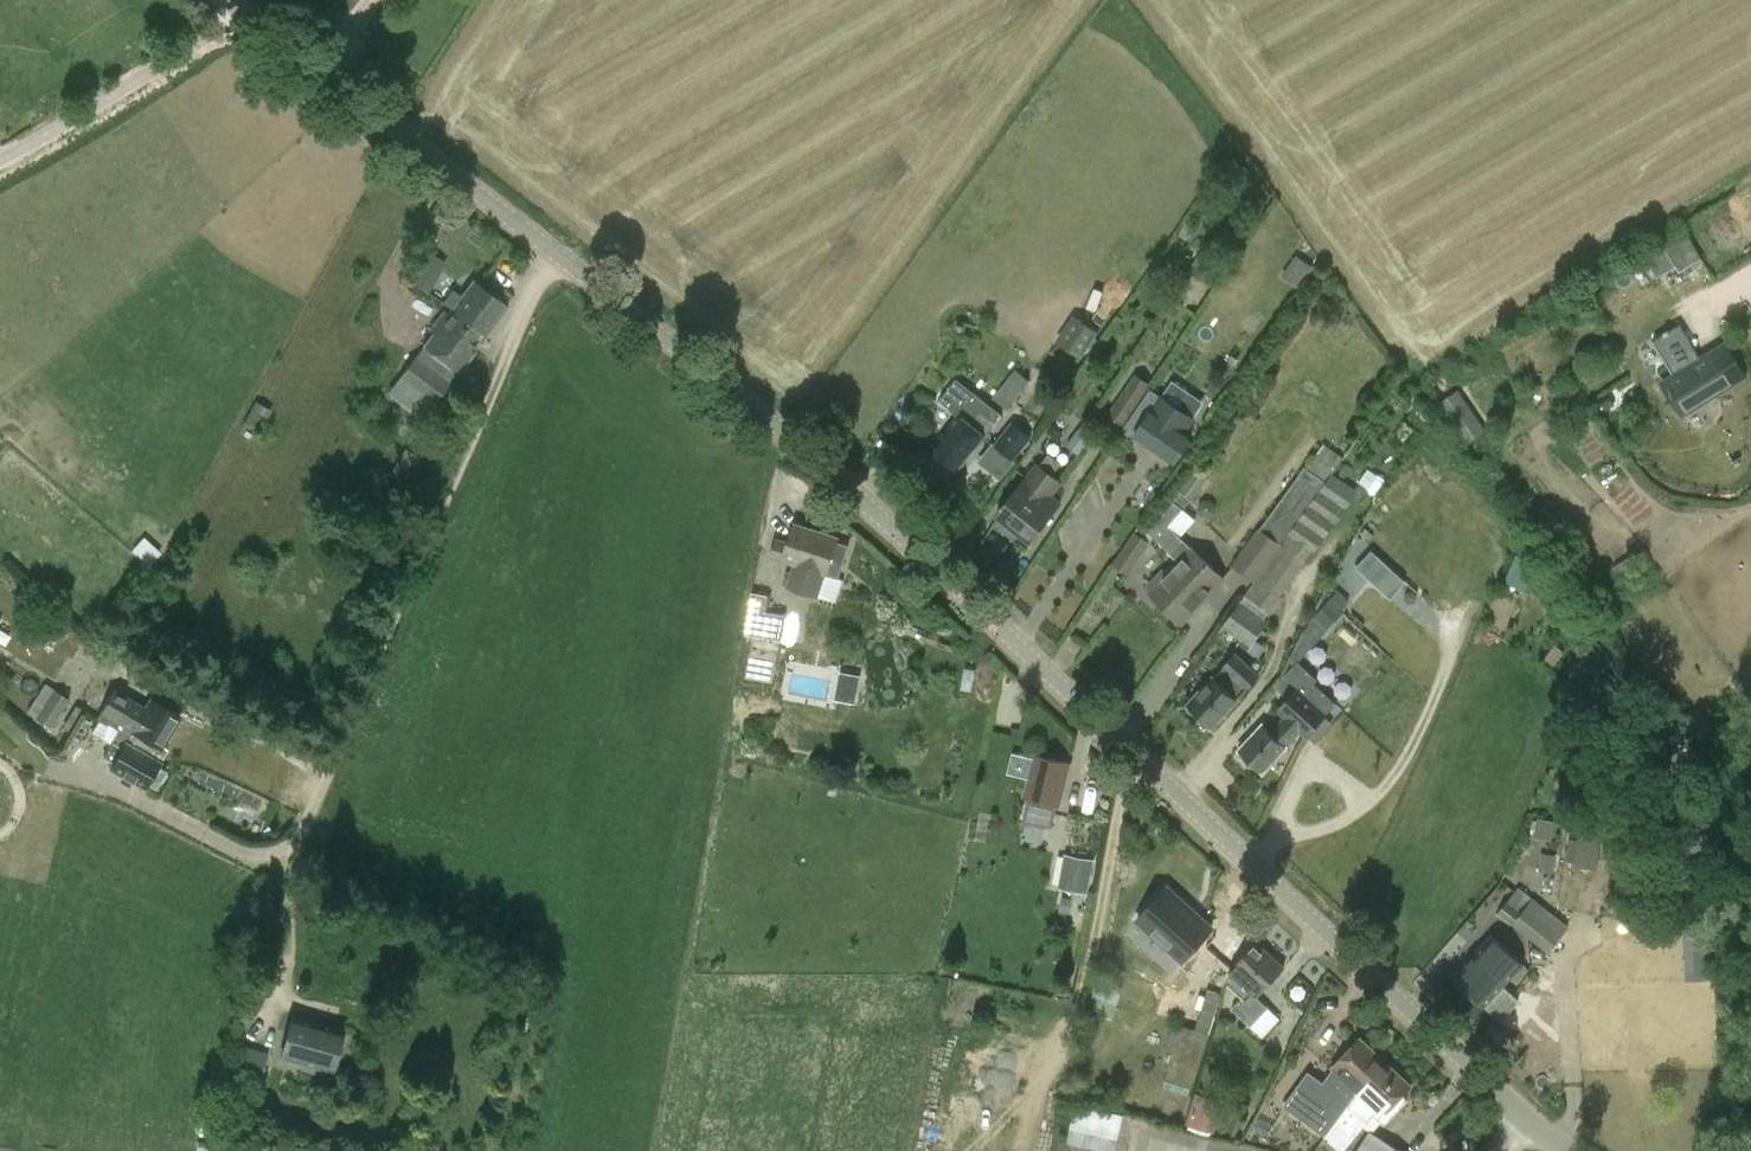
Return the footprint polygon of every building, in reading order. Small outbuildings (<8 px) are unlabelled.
[(1680,272),(1702,259),(1687,235),(1646,260),(1656,277),(1676,266),(1680,272)] [(1281,276),(1299,288),(1314,267),(1312,265),(1316,259),(1305,251),(1300,258),(1296,255),(1281,276)] [(428,413),(457,374),(474,353),(470,350),(477,341),(481,344),(508,308),(472,281),(399,378),(419,394),(413,402),(428,413)] [(1073,315),(1055,341),(1081,359),(1086,352),(1090,355),(1099,343),(1094,340),(1098,333),(1073,315)] [(1688,343),(1662,359),(1675,379),(1664,386),(1683,417),(1725,392),(1706,360),(1700,363),(1688,343)] [(1016,369),(993,398),(1006,409),(1030,380),(1016,369)] [(1134,373),(1107,414),(1124,426),(1152,384),(1134,373)] [(952,479),(983,438),(1001,414),(956,379),(939,402),(958,416),(925,459),(952,479)] [(1191,440),(1184,435),(1195,419),(1150,388),(1126,425),(1137,432),(1135,436),(1175,463),(1191,440)] [(1464,444),(1486,430),(1459,390),(1440,402),(1456,426),(1453,428),(1464,444)] [(244,422),(260,432),(273,411),(256,401),(244,422)] [(972,457),(978,461),(1010,421),(1003,416),(972,457)] [(1032,437),(1012,421),(992,445),(1013,462),(1032,437)] [(1230,566),(1254,583),(1333,474),(1344,458),(1323,443),(1306,468),(1305,467),(1260,530),(1257,528),(1230,566)] [(1053,474),(1061,464),(1048,454),(1040,464),(1038,463),(1028,476),(998,515),(1033,541),(1062,502),(1052,494),(1062,481),(1053,474)] [(1358,492),(1333,474),(1254,583),(1223,627),(1251,647),(1269,622),(1265,619),(1269,613),(1271,615),(1283,598),(1281,596),(1313,551),(1316,553),(1358,492)] [(1141,524),(1135,533),(1113,566),(1128,576),(1150,543),(1149,542),(1152,538),(1179,564),(1149,594),(1179,623),(1221,580),(1189,549),(1191,548),(1180,537),(1196,520),(1174,501),(1150,530),(1141,524)] [(770,557),(783,561),(793,565),(791,573),(787,571),(783,585),(787,586),(786,587),(819,598),(826,575),(827,575),(839,538),(794,524),(789,541),(776,537),(770,557)] [(1371,551),(1356,567),(1389,598),(1405,581),(1371,551)] [(1520,553),(1508,579),(1531,590),(1544,563),(1520,553)] [(752,592),(745,634),(782,640),(786,615),(765,611),(768,595),(752,592)] [(1339,593),(1313,621),(1322,628),(1340,609),(1347,601),(1339,593)] [(1213,729),(1237,702),(1261,676),(1235,652),(1187,705),(1213,729)] [(45,683),(26,712),(51,728),(70,700),(45,683)] [(1262,774),(1286,747),(1299,734),(1305,740),(1329,715),(1298,687),(1274,711),(1282,719),(1270,733),(1262,725),(1238,752),(1262,774)] [(98,718),(97,720),(105,724),(107,725),(108,724),(118,730),(115,736),(159,762),(167,749),(163,747),(180,718),(150,700),(145,708),(114,690),(98,718)] [(161,763),(159,762),(115,736),(110,744),(102,757),(114,764),(111,769),(145,790),(148,785),(156,789),(167,771),(159,766),(161,763)] [(1023,798),(1030,800),(1024,823),(1051,829),(1056,806),(1060,807),(1070,764),(1033,756),(1023,798)] [(1553,839),(1555,820),(1538,818),(1536,837),(1553,839)] [(1579,832),(1575,867),(1597,869),(1601,835),(1579,832)] [(1554,871),(1555,854),(1541,853),(1540,870),(1554,871)] [(1088,894),(1095,859),(1065,854),(1059,888),(1088,894)] [(1518,887),(1497,914),(1511,926),(1512,925),(1548,953),(1569,927),(1533,897),(1532,898),(1518,887)] [(1169,889),(1140,921),(1185,962),(1214,931),(1169,889)] [(1712,920),(1683,922),(1683,936),(1693,935),(1695,980),(1715,979),(1712,920)] [(1452,978),(1485,1008),(1523,965),(1490,935),(1452,978)] [(1230,973),(1227,983),(1242,997),(1232,1008),(1236,1011),(1252,1026),(1263,1037),(1280,1020),(1268,1008),(1269,1007),(1257,996),(1283,967),(1257,943),(1230,973)] [(1124,987),(1097,978),(1091,996),(1117,1006),(1124,987)] [(1221,993),(1208,989),(1206,997),(1199,995),(1195,1008),(1201,1010),(1196,1029),(1193,1028),(1176,1083),(1169,1081),(1167,1088),(1189,1094),(1191,1089),(1192,1089),(1221,993)] [(344,1029),(291,1015),(280,1059),(332,1073),(344,1029)] [(1284,1106),(1325,1136),(1358,1092),(1386,1063),(1359,1038),(1331,1068),(1332,1069),(1322,1083),(1309,1074),(1284,1106)] [(1403,1097),(1412,1087),(1386,1063),(1358,1092),(1325,1136),(1324,1138),(1339,1150),(1343,1150),(1373,1115),(1384,1125),(1407,1101),(1403,1097)] [(1196,1093),(1186,1125),(1214,1133),(1223,1102),(1196,1093)] [(1074,1103),(1068,1127),(1118,1139),(1123,1114),(1074,1103)] [(1369,1131),(1356,1150),(1400,1150),(1369,1131)]
